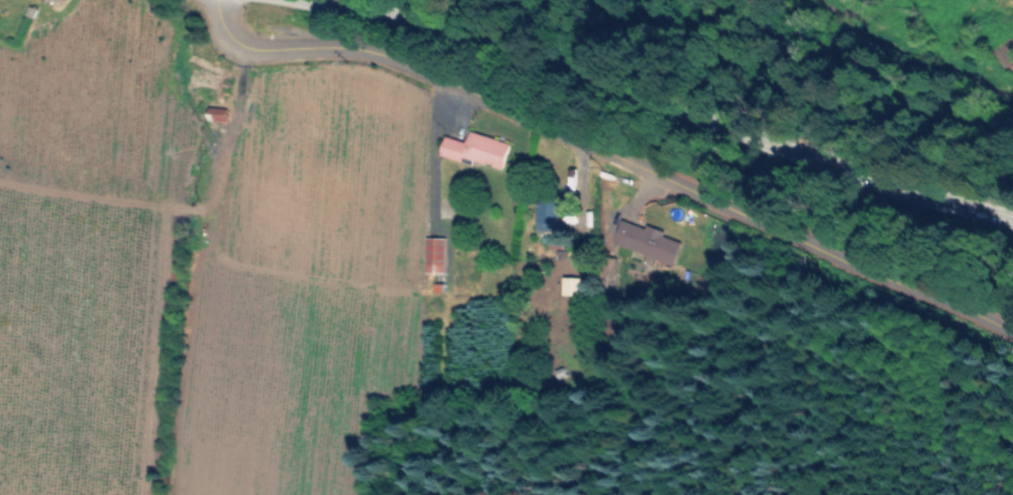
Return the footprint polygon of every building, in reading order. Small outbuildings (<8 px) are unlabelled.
[(204,118),(223,119),(224,107),(205,106),(204,118)] [(507,142),(468,130),(464,141),(443,134),(437,153),(459,160),(460,156),(499,168),(507,142)] [(531,228),(548,229),(547,247),(560,247),(560,232),(558,232),(558,221),(554,221),(555,203),(532,202),(531,228)] [(679,240),(660,234),(662,229),(645,223),(644,227),(619,218),(611,242),(672,262),(679,240)] [(441,271),(442,237),(423,237),(422,271),(441,271)] [(578,294),(578,276),(559,275),(559,293),(578,294)]
